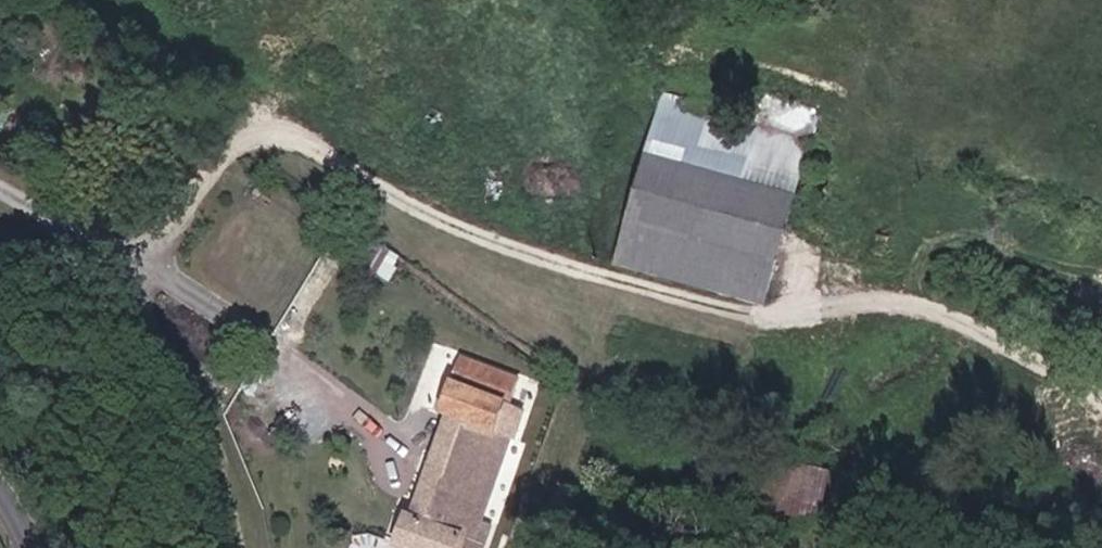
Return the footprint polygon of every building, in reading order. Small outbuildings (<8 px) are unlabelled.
[(772,122),(675,97),(633,264),(780,301),(834,99),(781,87),(772,122)] [(515,367),(461,350),(395,525),(462,547),(476,515),(466,510),(489,436),(501,440),(512,408),(502,404),(515,367)]
